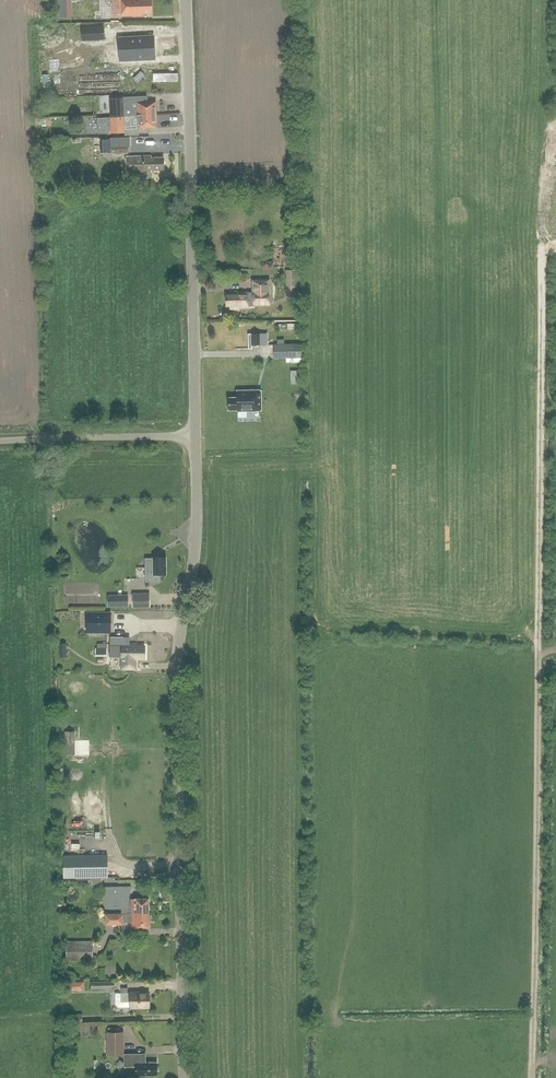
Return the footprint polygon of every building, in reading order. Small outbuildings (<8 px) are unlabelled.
[(56,17),(72,17),(72,0),(56,0),(56,17)] [(122,16),(142,15),(142,14),(152,13),(152,0),(121,0),(122,16)] [(76,18),(94,19),(94,9),(76,8),(76,18)] [(104,26),(91,27),(91,40),(105,39),(104,26)] [(129,41),(120,42),(121,57),(130,56),(130,59),(145,58),(145,56),(154,55),(154,40),(144,40),(144,37),(129,38),(129,41)] [(177,81),(177,73),(153,73),(153,81),(177,81)] [(123,97),(109,98),(110,116),(116,116),(130,115),(157,114),(156,101),(148,102),(148,96),(123,97)] [(157,114),(130,115),(130,124),(138,123),(138,128),(157,127),(157,114)] [(124,117),(109,118),(110,132),(124,131),(124,117)] [(104,154),(129,153),(128,146),(113,147),(112,138),(104,139),(104,154)] [(152,158),(152,156),(126,157),(127,172),(152,172),(152,170),(164,170),(164,157),(152,158)] [(298,269),(298,257),(294,257),(294,269),(285,269),(285,295),(300,295),(300,269),(298,269)] [(269,303),(269,280),(254,280),(254,292),(253,292),(252,291),(247,291),(247,290),(238,290),(238,292),(226,293),(227,305),(230,305),(230,310),(240,310),(239,307),(255,307),(255,304),(269,303)] [(267,333),(248,334),(249,349),(253,349),(253,345),(268,345),(267,333)] [(274,358),(302,358),(302,344),(274,345),(274,358)] [(301,370),(291,371),(291,384),(301,384),(301,370)] [(238,411),(261,411),(261,391),(238,391),(238,398),(228,398),(228,410),(238,410),(238,411)] [(146,582),(160,582),(160,574),(166,574),(166,557),(154,558),(145,558),(146,582)] [(133,607),(150,607),(150,593),(132,594),(133,607)] [(108,606),(128,606),(128,595),(108,595),(108,606)] [(157,621),(171,620),(170,610),(156,611),(157,621)] [(87,613),(86,631),(111,632),(111,614),(87,613)] [(110,637),(110,656),(121,656),(123,656),(123,668),(135,668),(135,657),(145,658),(145,647),(136,646),(136,645),(127,645),(127,638),(110,637)] [(98,655),(109,655),(109,642),(98,643),(98,655)] [(67,729),(68,753),(78,753),(77,729),(67,729)] [(64,854),(64,877),(93,877),(108,877),(107,854),(64,854)] [(122,907),(122,914),(130,914),(129,913),(148,913),(148,899),(130,900),(130,894),(120,894),(120,887),(105,887),(110,908),(122,907)] [(148,913),(129,913),(130,914),(122,914),(106,914),(106,925),(123,924),(123,922),(132,922),(132,927),(148,927),(148,913)] [(67,961),(93,960),(93,942),(67,942),(67,961)] [(72,989),(86,988),(86,979),(72,980),(72,989)] [(128,993),(128,988),(121,988),(121,1002),(130,1001),(130,1007),(150,1007),(150,993),(142,993),(130,993),(128,993)] [(77,1013),(77,1012),(72,1012),(72,1013),(65,1013),(65,1023),(83,1022),(83,1013),(77,1013)] [(108,1055),(123,1054),(123,1033),(107,1033),(108,1055)] [(125,1054),(125,1066),(136,1066),(136,1075),(157,1075),(157,1062),(145,1062),(145,1054),(125,1054)]
